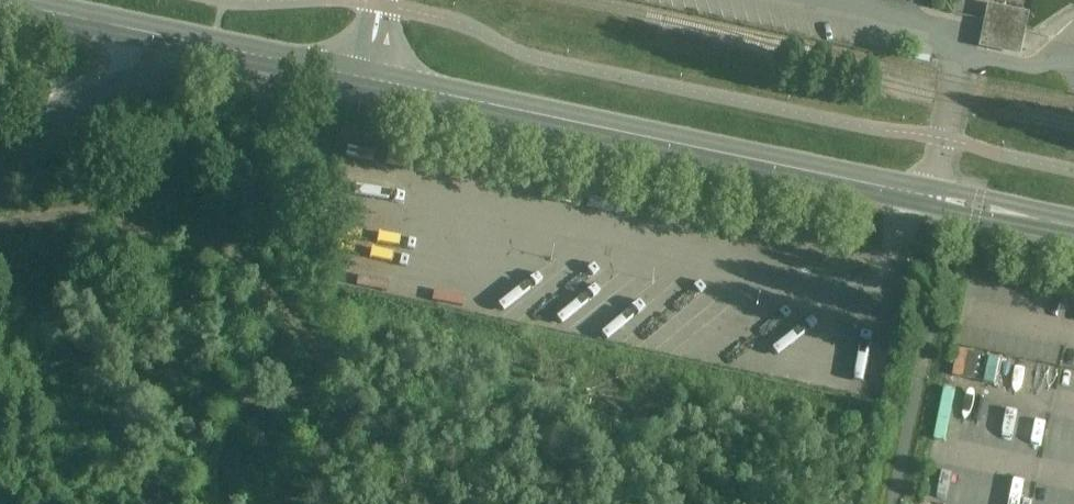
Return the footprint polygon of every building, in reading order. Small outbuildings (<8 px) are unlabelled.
[(1016,48),(1021,27),(1024,13),(996,7),(988,42),(1016,48)] [(65,74),(48,83),(51,90),(69,81),(65,74)]
